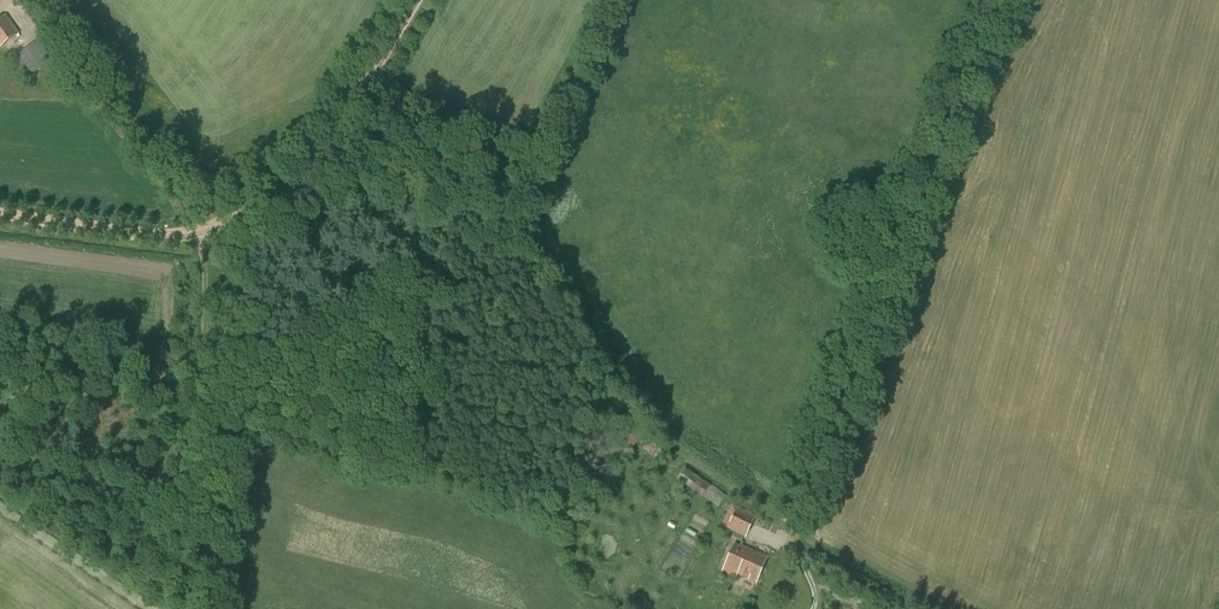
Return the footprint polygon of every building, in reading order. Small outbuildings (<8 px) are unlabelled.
[(59,57),(69,50),(33,0),(17,0),(59,57)] [(20,34),(6,15),(0,19),(0,48),(20,34)] [(14,57),(29,78),(54,61),(39,40),(14,57)] [(619,437),(632,448),(643,435),(630,424),(619,437)] [(685,467),(677,479),(701,497),(710,485),(685,467)] [(721,525),(745,538),(756,516),(732,504),(721,525)] [(702,530),(707,522),(697,515),(691,522),(702,530)] [(736,575),(755,584),(767,556),(742,545),(742,547),(734,544),(722,571),(736,577),(736,575)]
